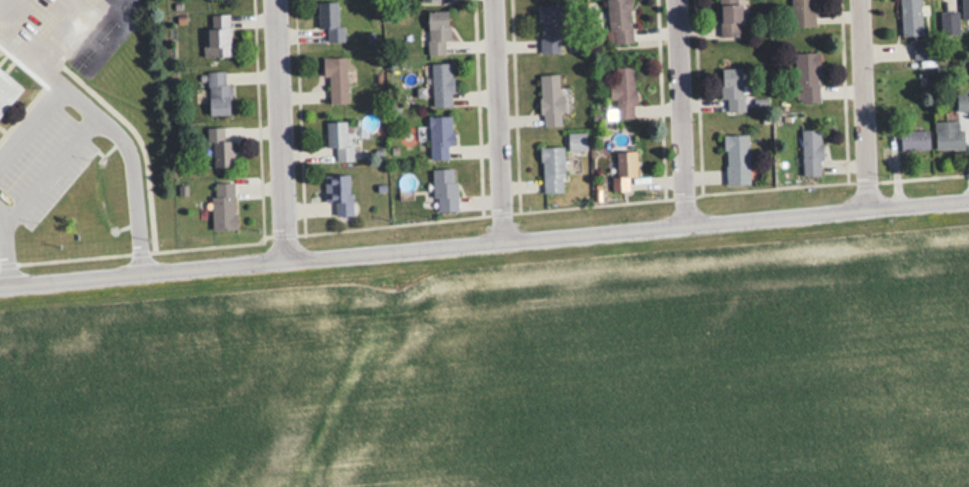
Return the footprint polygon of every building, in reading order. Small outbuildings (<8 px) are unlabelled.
[(609,45),(632,43),(629,0),(606,0),(609,45)] [(719,38),(740,38),(740,0),(719,0),(719,38)] [(814,27),(814,0),(790,0),(790,27),(814,27)] [(920,0),(900,0),(900,36),(920,36),(920,0)] [(961,18),(968,18),(968,0),(961,0),(961,18)] [(337,25),(337,1),(317,1),(317,29),(326,29),(326,41),(344,41),(344,25),(337,25)] [(538,6),(538,53),(561,53),(561,6),(538,6)] [(426,11),(427,54),(448,54),(447,10),(426,11)] [(939,13),(939,36),(958,36),(958,13),(939,13)] [(229,14),(207,14),(207,55),(229,55),(229,14)] [(912,42),(912,58),(929,58),(929,42),(912,42)] [(819,52),(796,52),(795,102),(818,102),(819,52)] [(346,56),(321,57),(322,76),(328,75),(328,102),(346,102),(346,56)] [(431,106),(451,106),(451,63),(431,63),(431,106)] [(634,118),(633,66),(607,67),(608,100),(614,100),(614,118),(634,118)] [(742,68),(720,68),(720,99),(725,100),(725,111),(742,111),(742,68)] [(21,87),(0,70),(0,113),(21,87)] [(207,114),(229,114),(229,82),(225,82),(225,71),(207,71),(207,114)] [(539,75),(540,126),(561,126),(560,75),(539,75)] [(956,94),(956,110),(968,110),(968,94),(956,94)] [(429,116),(429,159),(447,159),(447,145),(453,145),(453,116),(429,116)] [(346,120),(325,121),(325,148),(333,147),(334,160),(352,160),(352,143),(347,143),(346,120)] [(961,149),(961,120),(934,120),(934,149),(961,149)] [(232,139),(224,139),(224,127),(207,127),(207,166),(232,166),(232,139)] [(802,175),(821,174),(820,129),(801,129),(802,175)] [(928,130),(899,130),(899,151),(928,151),(928,130)] [(566,150),(585,150),(585,132),(566,132),(566,150)] [(724,184),(747,184),(747,134),(724,134),(724,184)] [(541,146),(541,192),(562,192),(562,146),(541,146)] [(635,175),(635,151),(616,151),(616,176),(611,176),(611,189),(628,189),(628,175),(635,175)] [(456,168),(432,168),(432,211),(456,211),(456,168)] [(324,201),(335,200),(335,215),(351,215),(350,174),(324,174),(324,201)] [(234,229),(234,182),(210,182),(210,229),(234,229)]
